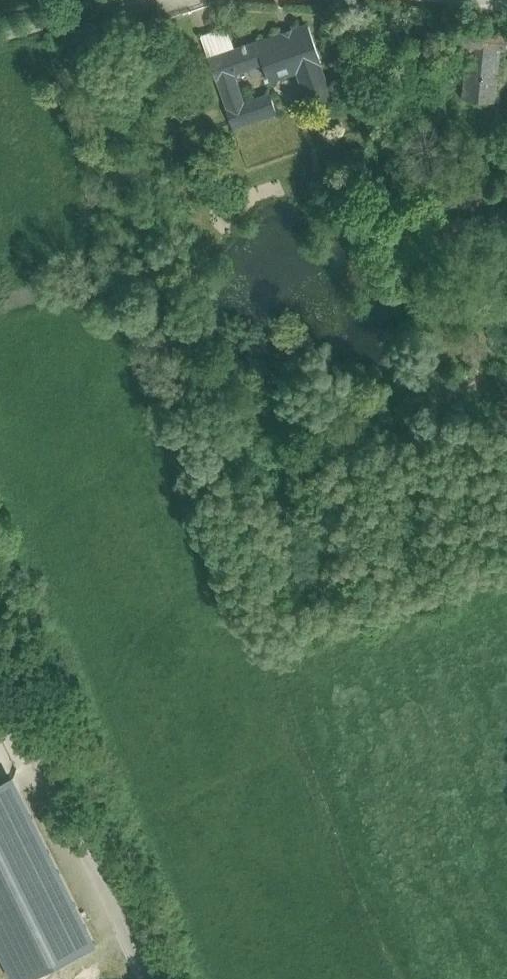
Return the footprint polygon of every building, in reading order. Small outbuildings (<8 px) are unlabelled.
[(306,31),(256,48),(260,60),(267,83),(295,74),(307,110),(327,104),(315,69),(318,68),(306,31)] [(496,107),(496,101),(499,54),(506,55),(506,37),(453,33),(451,62),(465,63),(463,104),(496,107)] [(260,60),(256,48),(254,43),(207,59),(224,110),(238,106),(227,71),(260,60)] [(238,106),(224,110),(232,133),(274,119),(267,97),(238,106)] [(496,101),(496,107),(495,120),(494,125),(506,126),(506,102),(496,101)] [(496,107),(463,104),(462,118),(495,120),(496,107)] [(0,784),(0,947),(16,978),(22,978),(94,943),(11,778),(0,784)]
